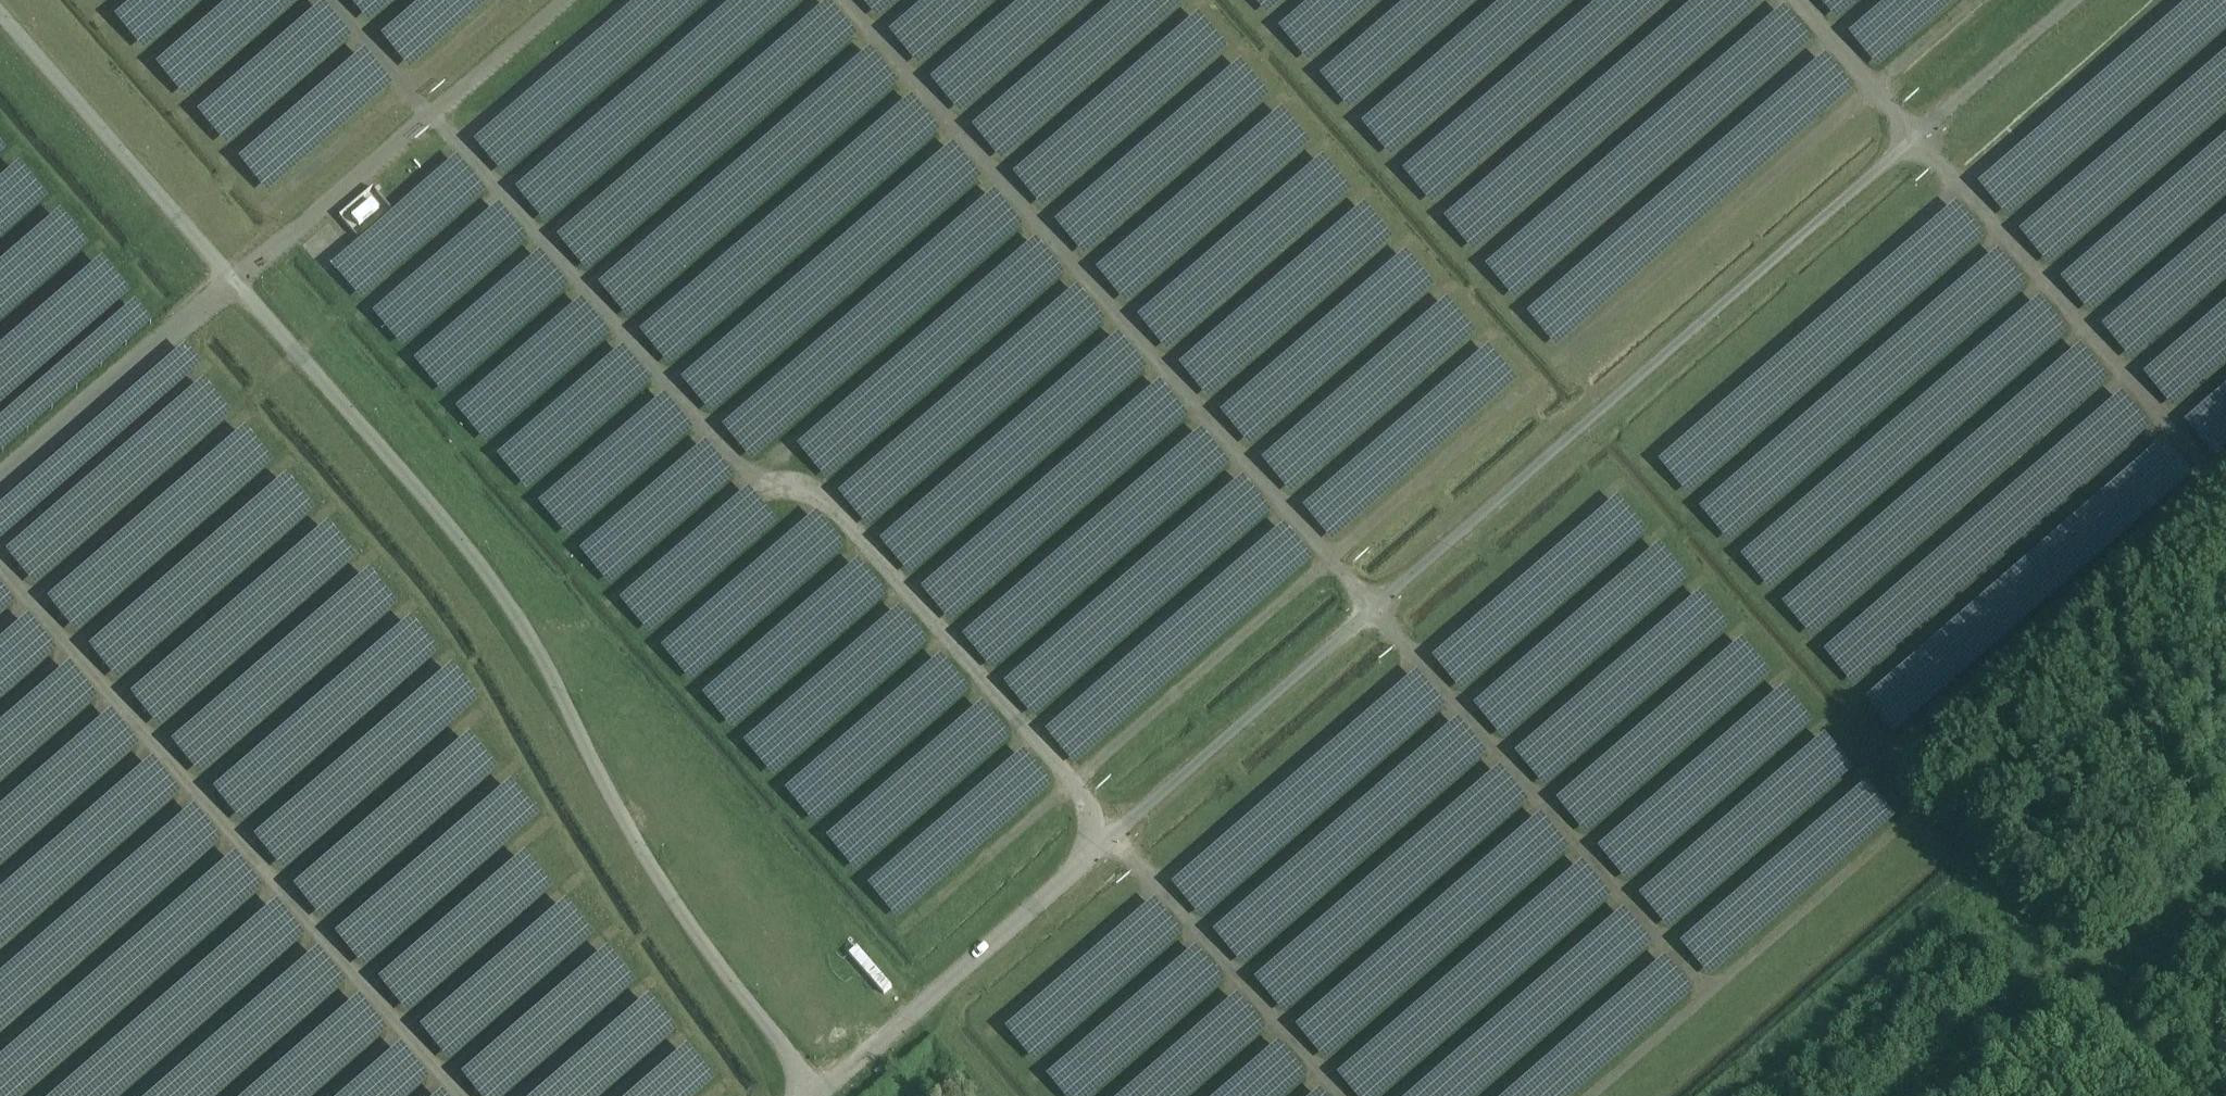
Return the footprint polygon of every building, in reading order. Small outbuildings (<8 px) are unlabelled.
[(496,1095),(512,1093),(512,1095),(528,1095),(525,1082),(480,1088),(481,1095),(497,1095),(496,1095)]
